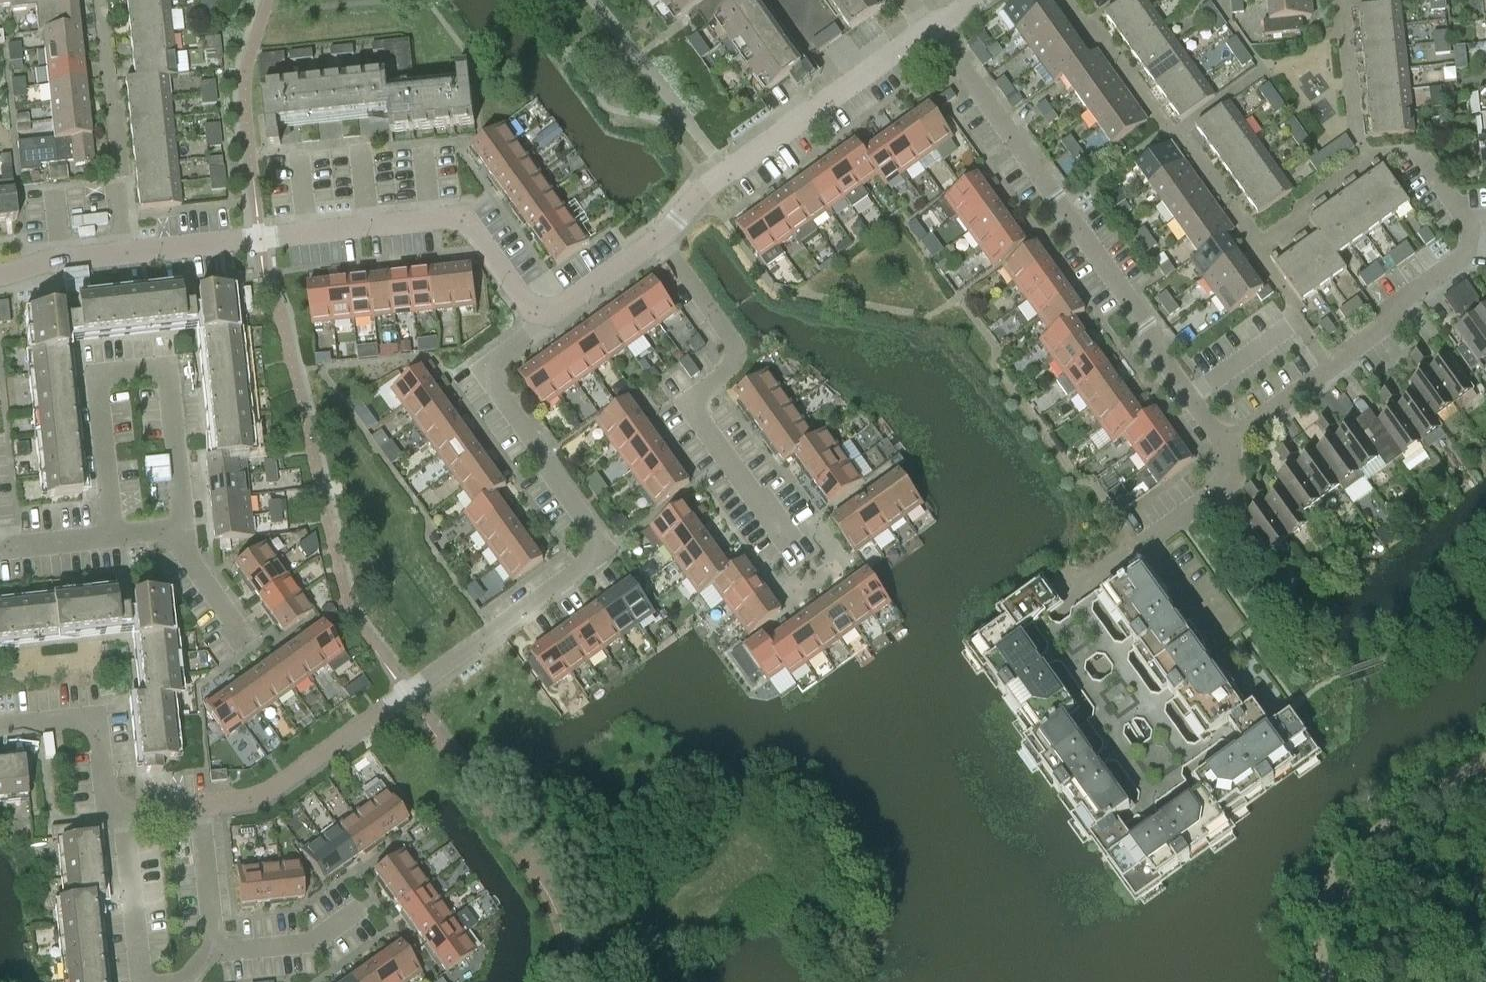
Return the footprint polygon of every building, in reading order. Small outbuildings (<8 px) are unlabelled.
[(10,7),(10,12),(11,11),(10,0),(0,0),(0,8),(10,7)] [(11,11),(35,9),(38,33),(42,33),(42,31),(79,28),(76,0),(10,0),(11,11)] [(169,10),(168,0),(126,0),(128,15),(169,10)] [(892,0),(647,0),(668,29),(695,10),(759,98),(851,32),(894,2),(892,0)] [(1017,29),(1051,4),(1048,0),(1019,0),(1004,10),(1017,29)] [(1118,33),(1152,8),(1146,0),(1125,0),(1105,14),(1118,33)] [(1310,0),(1268,0),(1270,20),(1263,21),(1265,35),(1303,31),(1302,18),(1312,17),(1310,0)] [(1445,10),(1444,0),(1433,0),(1430,0),(1431,11),(1445,10)] [(1200,9),(1209,21),(1218,14),(1210,2),(1200,9)] [(1244,13),(1243,2),(1232,3),(1233,14),(1244,13)] [(1017,29),(1030,46),(1064,22),(1051,4),(1017,29)] [(1359,8),(1361,30),(1403,26),(1400,4),(1359,8)] [(215,5),(201,7),(202,18),(216,16),(215,5)] [(1152,8),(1118,33),(1130,50),(1164,26),(1152,8)] [(128,15),(130,36),(172,32),(169,10),(128,15)] [(1226,26),(1218,14),(1209,21),(1217,32),(1226,26)] [(1076,39),(1064,22),(1030,46),(1042,64),(1076,39)] [(1130,50),(1143,68),(1177,43),(1164,26),(1130,50)] [(1361,30),(1363,51),(1405,47),(1403,26),(1361,30)] [(42,33),(44,50),(81,45),(79,28),(42,31),(42,33)] [(1435,44),(1449,42),(1448,31),(1434,33),(1435,44)] [(130,36),(132,58),(174,53),(172,32),(130,36)] [(204,39),(205,50),(219,48),(218,37),(204,39)] [(1226,44),(1234,56),(1243,49),(1235,37),(1226,44)] [(1089,56),(1076,39),(1042,64),(1055,82),(1063,76),(1089,57),(1089,56)] [(395,41),(383,42),(384,51),(396,50),(395,41)] [(383,42),(372,44),(373,52),(384,51),(383,42)] [(970,49),(976,58),(985,51),(979,42),(970,49)] [(1449,42),(1435,44),(1436,55),(1450,53),(1449,42)] [(8,54),(21,52),(20,43),(7,45),(8,54)] [(1155,85),(1189,61),(1177,43),(1143,68),(1155,85)] [(81,45),(44,50),(46,67),(83,63),(81,45)] [(995,45),(985,51),(992,60),(1001,53),(995,45)] [(353,46),(342,47),(343,56),(354,54),(353,46)] [(342,47),(330,48),(331,57),(343,56),(342,47)] [(1407,69),(1405,47),(1363,51),(1366,73),(1407,69)] [(221,59),(219,48),(205,50),(206,61),(221,59)] [(1251,61),(1243,49),(1234,56),(1242,67),(1251,61)] [(312,50),(301,51),(302,60),(313,59),(312,50)] [(396,50),(384,51),(385,59),(397,58),(396,50)] [(301,51),(290,53),(291,61),(302,60),(301,51)] [(992,60),(985,51),(976,58),(982,67),(992,60)] [(1096,51),(1089,56),(1089,57),(1063,76),(1075,93),(1109,69),(1096,51)] [(22,61),(21,52),(8,54),(9,62),(22,61)] [(176,75),(174,53),(132,58),(135,78),(135,79),(167,76),(176,75)] [(284,53),(273,54),(274,63),(282,62),(285,62),(284,53)] [(397,58),(385,59),(386,67),(398,66),(397,58)] [(1202,79),(1189,61),(1155,85),(1168,103),(1202,79)] [(282,62),(274,63),(275,75),(283,74),(282,62)] [(46,67),(48,85),(85,81),(83,63),(46,67)] [(389,95),(388,95),(390,112),(389,112),(392,133),(413,131),(433,129),(454,126),(475,124),(471,87),(469,65),(457,67),(459,88),(450,89),(429,91),(409,93),(389,95)] [(398,66),(386,67),(387,74),(387,75),(398,74),(398,68),(398,66)] [(1122,86),(1109,69),(1075,93),(1088,111),(1122,86)] [(1410,90),(1407,69),(1366,73),(1368,94),(1410,90)] [(276,86),(263,88),(265,111),(266,114),(267,125),(269,146),(281,145),(280,134),(290,133),(289,123),(309,121),(329,119),(349,116),(369,114),(389,112),(390,112),(388,95),(389,95),(387,75),(387,74),(365,77),(345,79),(325,81),(305,83),(284,85),(276,86)] [(283,74),(275,75),(276,86),(284,85),(283,74)] [(125,80),(128,102),(169,97),(167,76),(135,79),(135,78),(125,80)] [(995,84),(1001,93),(1010,86),(1004,77),(995,84)] [(12,89),(25,88),(24,79),(11,80),(12,89)] [(1215,97),(1202,79),(1168,103),(1181,121),(1215,97)] [(85,81),(48,85),(50,103),(87,99),(85,81)] [(199,83),(200,94),(214,92),(213,81),(199,83)] [(1259,90),(1267,102),(1276,95),(1268,84),(1259,90)] [(1017,95),(1010,86),(1001,93),(1008,102),(1017,95)] [(1134,104),(1122,86),(1088,111),(1100,128),(1134,104)] [(26,97),(25,88),(12,89),(13,98),(26,97)] [(951,90),(937,99),(943,107),(956,98),(951,90)] [(1370,116),(1412,111),(1410,90),(1368,94),(1370,116)] [(1478,91),(1481,116),(1485,115),(1485,91),(1478,91)] [(216,103),(214,92),(200,94),(201,105),(216,103)] [(1285,107),(1276,95),(1267,102),(1275,113),(1285,107)] [(128,102),(130,123),(171,119),(169,97),(128,102)] [(50,103),(52,121),(89,117),(87,99),(50,103)] [(1036,108),(1042,117),(1052,110),(1045,101),(1036,108)] [(1195,127),(1208,145),(1242,120),(1229,102),(1195,127)] [(1100,128),(1113,146),(1120,141),(1147,122),(1134,104),(1100,128)] [(917,109),(910,114),(936,150),(953,138),(930,105),(919,112),(917,109)] [(1058,119),(1052,110),(1042,117),(1049,126),(1058,119)] [(1414,134),(1412,111),(1370,116),(1373,138),(1414,134)] [(906,122),(896,129),(920,162),(936,150),(910,114),(903,118),(906,122)] [(16,125),(29,123),(28,115),(15,116),(16,125)] [(54,138),(54,139),(91,135),(89,117),(52,121),(54,138)] [(174,140),(171,119),(130,123),(132,144),(174,140)] [(1284,126),(1293,137),(1302,131),(1293,119),(1284,126)] [(1208,145),(1221,162),(1255,138),(1242,120),(1208,145)] [(30,132),(29,123),(16,125),(17,134),(30,132)] [(204,126),(205,137),(219,135),(218,124),(204,126)] [(485,165),(518,141),(505,124),(483,139),(469,150),(474,157),(478,155),(485,165)] [(553,140),(562,134),(556,125),(547,132),(553,140)] [(883,133),(877,137),(903,174),(920,162),(896,129),(886,136),(883,133)] [(1310,142),(1302,131),(1293,137),(1301,149),(1310,142)] [(94,164),(91,135),(54,139),(57,163),(73,162),(74,166),(94,164)] [(220,147),(219,135),(205,137),(206,148),(220,147)] [(1061,143),(1068,152),(1077,145),(1070,136),(1061,143)] [(1346,136),(1310,161),(1318,173),(1354,147),(1346,136)] [(873,146),(864,152),(863,153),(879,175),(878,176),(885,187),(903,174),(877,137),(870,142),(873,146)] [(57,163),(54,139),(54,138),(18,142),(17,142),(20,172),(40,170),(40,165),(57,163)] [(1267,155),(1255,138),(1221,162),(1233,180),(1267,155)] [(132,144),(134,166),(176,161),(174,140),(132,144)] [(488,177),(493,184),(530,158),(518,141),(485,165),(492,175),(488,177)] [(843,146),(836,150),(862,187),(878,176),(879,175),(863,153),(864,152),(856,141),(845,149),(843,146)] [(1126,149),(1120,141),(1113,146),(1108,149),(1114,157),(1126,149)] [(1136,167),(1149,185),(1183,161),(1170,143),(1136,167)] [(1083,154),(1077,145),(1068,152),(1074,161),(1083,154)] [(832,159),(822,166),(845,199),(862,187),(836,150),(829,155),(832,159)] [(10,154),(1,155),(2,168),(11,167),(10,154)] [(1280,173),(1267,155),(1233,180),(1246,197),(1280,173)] [(530,158),(493,184),(498,190),(501,188),(508,198),(542,174),(530,158)] [(1377,171),(1368,178),(1395,215),(1410,204),(1384,167),(1383,167),(1377,159),(1372,164),(1377,171)] [(137,187),(178,183),(176,161),(134,166),(137,187)] [(1149,185),(1162,203),(1196,178),(1183,161),(1149,185)] [(809,170),(802,175),(828,211),(845,199),(822,166),(811,173),(809,170)] [(2,168),(0,168),(2,182),(13,181),(12,173),(11,167),(2,168)] [(67,167),(57,168),(58,181),(68,179),(67,167)] [(208,169),(210,180),(224,178),(223,167),(208,169)] [(57,168),(48,169),(50,181),(58,181),(57,168)] [(1280,173),(1246,197),(1259,215),(1293,191),(1280,173)] [(512,210),(517,217),(553,191),(542,174),(508,198),(516,208),(512,210)] [(798,183),(788,190),(812,223),(828,211),(802,175),(796,179),(798,183)] [(945,199),(957,216),(994,190),(989,183),(985,186),(978,175),(945,199)] [(1354,176),(1348,180),(1380,225),(1395,215),(1368,178),(1359,184),(1354,176)] [(225,189),(224,178),(210,180),(211,191),(225,189)] [(1208,196),(1196,178),(1162,203),(1174,220),(1208,196)] [(995,179),(989,183),(994,190),(1000,186),(995,179)] [(1366,236),(1380,225),(1348,180),(1342,184),(1348,192),(1339,199),(1366,236)] [(0,182),(0,222),(17,220),(13,181),(2,182),(0,182)] [(181,205),(178,183),(137,187),(139,209),(181,205)] [(773,189),(766,194),(769,198),(776,194),(773,189)] [(776,194),(769,198),(795,235),(812,223),(788,190),(778,197),(776,194)] [(957,216),(969,233),(1002,209),(995,199),(999,197),(994,190),(957,216)] [(525,221),(532,231),(565,207),(553,191),(517,217),(522,224),(525,221)] [(1116,208),(1125,202),(1119,193),(1110,199),(1116,208)] [(1221,213),(1208,196),(1174,220),(1187,238),(1221,213)] [(1351,246),(1366,236),(1339,199),(1330,205),(1324,197),(1319,201),(1351,246)] [(765,207),(755,214),(779,247),(795,235),(769,198),(762,203),(765,207)] [(1336,257),(1337,257),(1351,246),(1319,201),(1313,205),(1319,213),(1309,220),(1319,234),(1320,233),(1336,257)] [(1132,211),(1125,202),(1116,208),(1122,217),(1132,211)] [(536,243),(541,250),(577,224),(565,207),(532,231),(539,241),(536,243)] [(969,233),(981,249),(1018,223),(1013,216),(1009,219),(1002,209),(969,233)] [(1187,238),(1199,255),(1226,237),(1234,231),(1221,213),(1187,238)] [(761,259),(779,247),(755,214),(745,221),(743,217),(735,223),(761,259)] [(935,255),(945,247),(929,228),(936,222),(931,215),(914,229),(935,255)] [(854,227),(854,232),(859,239),(869,232),(862,222),(854,227)] [(1022,230),(1018,223),(981,249),(993,267),(1026,243),(1019,232),(1022,230)] [(589,241),(577,224),(541,250),(545,257),(549,254),(556,265),(589,241)] [(1141,243),(1150,237),(1144,228),(1134,234),(1141,243)] [(1427,228),(1418,234),(1426,246),(1435,239),(1427,228)] [(1305,232),(1299,236),(1332,281),(1347,270),(1337,257),(1336,257),(1320,233),(1319,234),(1311,240),(1305,232)] [(1290,254),(1317,291),(1332,281),(1299,236),(1293,240),(1299,248),(1290,254)] [(1156,246),(1150,237),(1141,243),(1147,252),(1156,246)] [(1191,260),(1204,278),(1238,254),(1226,237),(1199,255),(1191,260)] [(1397,249),(1405,261),(1414,254),(1406,243),(1397,249)] [(1016,285),(1052,258),(1047,252),(1044,254),(1036,244),(1003,267),(1016,285)] [(1396,267),(1405,261),(1397,249),(1388,256),(1396,267)] [(1302,302),(1317,291),(1290,254),(1281,261),(1276,253),(1270,257),(1276,265),(1275,265),(1302,302)] [(1251,272),(1238,254),(1204,278),(1217,296),(1251,272)] [(1016,285),(1028,301),(1061,278),(1054,268),(1057,265),(1052,258),(1016,285)] [(946,259),(937,265),(939,269),(944,275),(953,269),(946,259)] [(1175,271),(1169,262),(1159,269),(1166,278),(1175,271)] [(459,263),(451,264),(456,309),(477,307),(472,266),(459,268),(459,263)] [(443,270),(431,271),(435,311),(456,309),(451,264),(443,265),(443,270)] [(1368,270),(1376,282),(1385,275),(1377,264),(1368,270)] [(418,268),(410,269),(415,313),(435,311),(431,271),(419,272),(418,268)] [(402,274),(390,275),(395,316),(415,313),(410,269),(402,270),(402,274)] [(1367,288),(1376,282),(1368,270),(1359,277),(1367,288)] [(378,272),(370,273),(374,318),(395,316),(390,275),(378,276),(378,272)] [(1263,289),(1251,272),(1217,296),(1229,314),(1257,295),(1263,290),(1263,289)] [(362,278),(350,280),(354,320),(374,318),(370,273),(361,274),(362,278)] [(337,277),(329,278),(334,322),(354,320),(350,280),(338,281),(337,277)] [(313,324),(334,322),(329,278),(321,278),(321,283),(308,284),(313,324)] [(1039,318),(1076,292),(1071,285),(1068,287),(1061,278),(1028,301),(1039,318)] [(640,284),(634,288),(660,325),(677,312),(654,279),(643,287),(640,284)] [(1484,311),(1478,303),(1479,299),(1466,282),(1455,290),(1485,333),(1485,309),(1484,311)] [(1268,286),(1263,289),(1263,290),(1257,295),(1262,302),(1274,294),(1268,286)] [(247,289),(241,289),(240,289),(242,313),(252,312),(250,288),(247,289)] [(634,288),(627,293),(630,297),(620,304),(643,337),(660,325),(634,288)] [(215,458),(244,455),(250,454),(237,333),(239,333),(239,329),(235,290),(197,294),(215,457),(215,458)] [(1485,369),(1485,333),(1455,290),(1444,298),(1456,316),(1460,316),(1466,324),(1455,332),(1465,345),(1466,348),(1479,365),(1483,371),(1485,369)] [(193,306),(182,307),(181,291),(77,302),(79,318),(68,319),(70,338),(195,325),(193,306)] [(1039,318),(1051,333),(1051,334),(1074,318),(1074,319),(1085,312),(1077,300),(1080,298),(1076,292),(1039,318)] [(1164,308),(1173,301),(1166,292),(1157,299),(1164,308)] [(1349,304),(1357,316),(1366,309),(1358,298),(1349,304)] [(8,301),(0,302),(0,324),(10,323),(8,301)] [(1179,310),(1173,301),(1164,308),(1170,317),(1179,310)] [(627,349),(643,337),(620,304),(610,311),(607,307),(601,312),(627,349)] [(1348,322),(1357,316),(1349,304),(1340,311),(1348,322)] [(81,494),(66,350),(61,308),(24,312),(28,355),(31,355),(46,498),(81,494)] [(610,360),(627,349),(601,312),(594,317),(596,320),(587,327),(610,360)] [(1051,334),(1051,333),(1040,341),(1052,358),(1089,332),(1084,326),(1081,328),(1074,319),(1074,318),(1051,334)] [(1328,319),(1319,326),(1327,337),(1336,331),(1328,319)] [(594,372),(610,360),(587,327),(577,335),(574,331),(567,336),(594,372)] [(1188,329),(1176,338),(1183,348),(1195,339),(1188,329)] [(1052,358),(1065,375),(1098,352),(1090,342),(1094,339),(1089,332),(1052,358)] [(577,384),(594,372),(567,336),(561,341),(563,344),(553,351),(577,384)] [(699,336),(689,343),(696,352),(705,345),(699,336)] [(1465,345),(1457,351),(1471,370),(1479,365),(1466,348),(1465,345)] [(1416,352),(1424,362),(1429,358),(1422,347),(1416,352)] [(561,396),(577,384),(553,351),(544,358),(541,355),(534,360),(561,396)] [(679,352),(674,356),(679,362),(683,359),(679,352)] [(1098,352),(1065,375),(1077,392),(1113,366),(1108,359),(1105,362),(1098,352)] [(1424,362),(1416,352),(1411,356),(1418,366),(1424,362)] [(1449,355),(1429,370),(1454,404),(1474,389),(1449,355)] [(691,380),(700,373),(688,356),(679,363),(691,380)] [(543,409),(561,396),(534,360),(528,364),(530,368),(519,376),(543,409)] [(392,390),(404,407),(434,385),(427,376),(431,373),(425,366),(392,390)] [(1077,392),(1088,409),(1121,385),(1114,375),(1118,373),(1113,366),(1077,392)] [(654,368),(646,373),(652,381),(660,375),(654,368)] [(739,407),(744,414),(781,388),(768,370),(735,394),(743,405),(739,407)] [(1409,384),(1416,394),(1417,394),(1434,418),(1435,417),(1454,404),(1429,370),(1409,384)] [(441,395),(434,385),(404,407),(416,424),(450,400),(445,393),(441,395)] [(1121,385),(1088,409),(1100,425),(1137,399),(1132,392),(1128,395),(1121,385)] [(1384,390),(1391,400),(1397,396),(1390,386),(1384,390)] [(781,388),(744,414),(749,421),(753,418),(760,428),(793,404),(781,388)] [(1385,404),(1391,400),(1384,390),(1378,394),(1385,404)] [(1417,394),(1416,394),(1397,408),(1422,442),(1442,427),(1435,417),(1434,418),(1417,394)] [(356,395),(347,402),(354,411),(363,404),(356,395)] [(596,422),(609,440),(641,416),(634,406),(638,404),(633,396),(596,422)] [(1113,443),(1124,435),(1123,434),(1145,418),(1145,417),(1138,408),(1142,406),(1137,399),(1100,425),(1113,443)] [(454,406),(450,400),(416,424),(428,440),(458,419),(451,409),(454,406)] [(763,440),(768,447),(805,421),(793,404),(760,428),(767,438),(763,440)] [(1397,408),(1369,427),(1394,462),(1422,442),(1397,408)] [(1123,434),(1124,435),(1135,451),(1171,425),(1166,418),(1163,421),(1155,410),(1145,417),(1145,418),(1123,434)] [(1322,419),(1329,430),(1335,425),(1327,415),(1322,419)] [(609,440),(620,456),(657,430),(652,423),(649,426),(641,416),(609,440)] [(465,429),(458,419),(428,440),(440,457),(473,433),(469,426),(465,429)] [(1323,434),(1329,430),(1322,419),(1316,424),(1323,434)] [(576,420),(571,424),(576,430),(580,427),(576,420)] [(784,462),(795,454),(794,454),(816,438),(816,437),(805,421),(768,447),(773,454),(776,451),(784,462)] [(1355,423),(1334,438),(1359,472),(1378,458),(1385,468),(1394,462),(1369,427),(1362,433),(1355,423)] [(1135,451),(1147,467),(1180,444),(1173,434),(1176,431),(1171,425),(1135,451)] [(798,466),(802,473),(839,447),(826,429),(816,437),(816,438),(794,454),(795,454),(801,463),(798,466)] [(382,430),(372,437),(381,449),(391,442),(382,430)] [(620,456),(632,473),(665,449),(658,439),(662,437),(657,430),(620,456)] [(478,439),(473,433),(440,457),(452,474),(482,452),(475,442),(478,439)] [(1315,452),(1340,486),(1346,494),(1365,480),(1359,472),(1334,438),(1315,452)] [(1187,454),(1180,444),(1147,467),(1159,485),(1196,459),(1190,451),(1187,454)] [(1282,448),(1290,458),(1295,454),(1288,444),(1282,448)] [(811,477),(818,487),(851,463),(839,447),(802,473),(807,479),(811,477)] [(1284,462),(1290,458),(1282,448),(1277,452),(1284,462)] [(644,489),(681,463),(676,457),(672,459),(665,449),(632,473),(644,489)] [(489,462),(482,452),(452,474),(464,491),(497,466),(493,460),(489,462)] [(1315,452),(1296,466),(1320,500),(1340,486),(1315,452)] [(899,455),(891,460),(894,465),(897,469),(901,465),(905,463),(902,458),(899,454),(899,455)] [(215,458),(215,457),(205,458),(208,479),(246,475),(244,455),(215,458)] [(265,462),(266,473),(275,472),(274,461),(265,462)] [(686,470),(681,463),(644,489),(657,507),(690,483),(682,472),(686,470)] [(863,481),(851,463),(818,487),(825,497),(821,499),(827,507),(863,481)] [(502,473),(497,466),(464,491),(475,506),(476,507),(495,493),(496,494),(507,486),(499,476),(502,473)] [(1275,480),(1282,490),(1283,489),(1301,514),(1302,513),(1320,500),(1296,466),(1275,480)] [(26,467),(19,468),(19,475),(27,474),(26,467)] [(887,476),(880,480),(906,517),(924,505),(900,471),(889,479),(887,476)] [(277,483),(275,472),(266,473),(267,484),(277,483)] [(597,473),(585,482),(596,498),(608,489),(597,473)] [(246,475),(208,479),(210,500),(248,495),(246,475)] [(876,489),(866,496),(890,529),(906,517),(880,480),(873,485),(876,489)] [(1257,483),(1251,487),(1257,496),(1263,492),(1257,483)] [(1252,500),(1257,496),(1251,487),(1245,491),(1252,500)] [(1283,489),(1282,490),(1264,503),(1288,538),(1309,523),(1302,513),(1301,514),(1283,489)] [(502,503),(496,494),(495,493),(476,507),(475,506),(464,514),(477,532),(511,507),(506,501),(502,503)] [(212,520),(251,516),(248,495),(210,500),(212,520)] [(854,499),(847,504),(873,541),(890,529),(866,496),(856,503),(854,499)] [(1134,503),(1129,496),(1115,506),(1120,512),(1134,503)] [(1422,500),(1413,506),(1420,517),(1429,511),(1422,500)] [(269,502),(270,513),(280,512),(279,501),(269,502)] [(1268,552),(1288,538),(1264,503),(1243,518),(1268,552)] [(651,527),(663,545),(700,519),(695,512),(691,514),(684,504),(651,527)] [(856,553),(873,541),(847,504),(840,509),(843,512),(832,520),(852,549),(856,553)] [(515,514),(511,507),(477,532),(489,548),(519,526),(512,516),(515,514)] [(281,524),(280,512),(270,513),(272,525),(281,524)] [(622,514),(614,521),(621,531),(629,524),(622,514)] [(251,516),(212,520),(214,541),(253,537),(251,516)] [(704,525),(700,519),(663,545),(675,561),(708,538),(701,528),(704,525)] [(526,536),(519,526),(489,548),(501,565),(534,540),(530,534),(526,536)] [(1383,528),(1375,533),(1385,547),(1392,541),(1383,528)] [(1372,531),(1367,535),(1372,542),(1377,538),(1372,531)] [(436,534),(429,538),(434,545),(440,540),(436,534)] [(715,548),(708,538),(675,561),(687,578),(723,552),(719,545),(715,548)] [(539,547),(534,540),(501,565),(513,582),(543,560),(536,550),(539,547)] [(239,577),(243,584),(277,560),(264,543),(234,564),(242,575),(239,577)] [(728,558),(723,552),(687,578),(699,595),(713,586),(712,585),(732,571),(731,570),(725,561),(728,558)] [(748,558),(731,570),(732,571),(712,585),(713,586),(724,601),(757,578),(750,568),(754,565),(748,558)] [(259,598),(289,577),(277,560),(243,584),(248,591),(252,588),(259,598)] [(463,565),(453,572),(459,579),(468,573),(463,565)] [(854,574),(848,579),(874,616),(891,603),(868,570),(857,578),(854,574)] [(1102,599),(1153,670),(1192,642),(1141,571),(1102,599)] [(267,617),(301,593),(289,577),(259,598),(266,608),(262,611),(267,617)] [(764,588),(757,578),(724,601),(736,618),(773,592),(768,585),(764,588)] [(844,588),(834,595),(857,628),(874,616),(848,579),(841,584),(844,588)] [(619,584),(612,589),(638,625),(655,613),(632,580),(621,588),(619,584)] [(476,582),(465,590),(475,603),(486,595),(476,582)] [(1003,612),(1008,620),(1018,633),(1058,605),(1043,584),(1042,583),(1003,612)] [(621,637),(638,625),(612,589),(605,594),(608,598),(598,605),(621,637)] [(777,598),(773,592),(736,618),(749,635),(782,612),(781,611),(774,601),(777,598)] [(175,634),(170,593),(133,597),(144,699),(134,700),(142,773),(162,771),(161,761),(176,759),(169,698),(179,697),(172,636),(175,636),(175,634)] [(301,593),(267,617),(272,624),(275,622),(283,632),(313,611),(301,593)] [(653,593),(649,596),(653,602),(657,599),(653,593)] [(0,607),(0,642),(130,628),(128,609),(117,610),(115,594),(0,607)] [(821,598),(815,603),(841,640),(857,628),(834,595),(824,602),(821,598)] [(810,611),(801,618),(824,651),(841,640),(815,603),(808,608),(810,611)] [(605,649),(621,637),(598,605),(588,612),(586,608),(579,613),(605,649)] [(588,661),(605,649),(579,613),(572,618),(575,621),(565,628),(588,661)] [(788,622),(781,627),(808,663),(824,651),(801,618),(791,626),(788,622)] [(1018,633),(1008,620),(997,627),(966,650),(982,672),(987,668),(996,680),(994,682),(1011,706),(1013,705),(1022,717),(1017,720),(1032,741),(1033,742),(1068,717),(1075,712),(1018,633)] [(302,632),(326,665),(344,653),(326,628),(322,623),(311,630),(309,627),(302,632)] [(777,635),(768,642),(786,668),(785,669),(790,676),(808,663),(781,627),(775,632),(777,635)] [(572,673),(588,661),(565,628),(555,636),(552,632),(546,637),(572,673)] [(298,640),(288,647),(310,677),(326,665),(302,632),(296,637),(298,640)] [(769,681),(785,669),(786,668),(768,642),(763,635),(753,642),(751,639),(749,640),(743,645),(769,681)] [(554,686),(572,673),(546,637),(539,642),(541,645),(531,653),(533,656),(548,677),(554,686)] [(1244,714),(1242,712),(1192,642),(1153,670),(1205,742),(1229,724),(1244,714)] [(310,677),(288,647),(278,654),(276,651),(269,656),(293,689),(310,677)] [(742,670),(753,663),(742,647),(731,654),(742,670)] [(265,664),(255,671),(277,701),(293,689),(269,656),(262,660),(265,664)] [(533,656),(526,661),(541,682),(548,677),(533,656)] [(277,701),(255,671),(245,678),(243,674),(236,679),(260,713),(277,701)] [(232,688),(222,695),(244,725),(260,713),(236,679),(229,684),(232,688)] [(344,690),(349,698),(356,693),(351,685),(344,690)] [(226,737),(244,725),(222,695),(212,702),(210,698),(202,704),(226,737)] [(1229,724),(1245,747),(1267,731),(1250,707),(1242,712),(1244,714),(1229,724)] [(1225,825),(1226,824),(1247,809),(1243,804),(1255,795),(1257,797),(1281,780),(1279,778),(1292,769),(1295,774),(1307,766),(1317,759),(1287,716),(1267,731),(1245,747),(1194,783),(1199,789),(1200,789),(1225,825)] [(1068,718),(1068,717),(1033,742),(1032,741),(1022,748),(1038,770),(1042,767),(1051,779),(1050,780),(1067,805),(1068,803),(1077,816),(1072,819),(1088,841),(1095,836),(1116,821),(1130,811),(1065,720),(1068,718)] [(28,798),(24,763),(0,765),(0,801),(28,798)] [(211,783),(226,781),(226,774),(225,771),(210,773),(211,783)] [(362,795),(368,803),(390,833),(400,826),(402,829),(410,824),(380,782),(362,795)] [(1233,834),(1226,824),(1225,825),(1200,789),(1199,789),(1199,790),(1201,793),(1132,843),(1110,858),(1141,901),(1162,885),(1159,880),(1171,871),(1172,873),(1196,855),(1195,854),(1207,845),(1211,850),(1233,834)] [(390,833),(368,803),(351,814),(376,848),(382,843),(380,840),(390,833)] [(351,814),(335,826),(357,857),(367,849),(369,853),(376,848),(351,814)] [(1132,843),(1116,821),(1095,836),(1110,858),(1132,843)] [(94,898),(103,897),(97,834),(74,836),(73,825),(51,828),(52,839),(61,838),(68,899),(59,900),(67,981),(103,981),(94,898)] [(335,826),(318,838),(343,872),(349,867),(347,864),(357,857),(335,826)] [(336,877),(343,872),(318,838),(301,851),(323,881),(333,873),(336,877)] [(378,885),(382,891),(416,867),(404,850),(374,871),(381,882),(378,885)] [(300,861),(278,864),(283,905),(291,904),(291,900),(304,898),(300,861)] [(258,866),(262,903),(274,901),(275,906),(283,905),(278,864),(258,866)] [(262,903),(258,866),(237,868),(241,909),(250,908),(250,904),(262,903)] [(398,905),(428,884),(416,867),(382,891),(387,898),(391,895),(398,905)] [(406,924),(440,900),(428,884),(398,905),(405,915),(401,918),(406,924)] [(422,938),(452,917),(440,900),(406,924),(411,931),(414,929),(422,938)] [(430,957),(464,933),(452,917),(422,938),(429,948),(425,951),(430,957)] [(464,933),(430,957),(435,964),(438,962),(446,972),(476,951),(464,933)] [(380,951),(402,981),(408,981),(421,973),(400,942),(389,950),(387,947),(380,951)] [(380,951),(373,956),(376,960),(366,967),(377,981),(402,981),(380,951)] [(347,975),(351,981),(377,981),(366,967),(356,974),(353,970),(347,975)]
